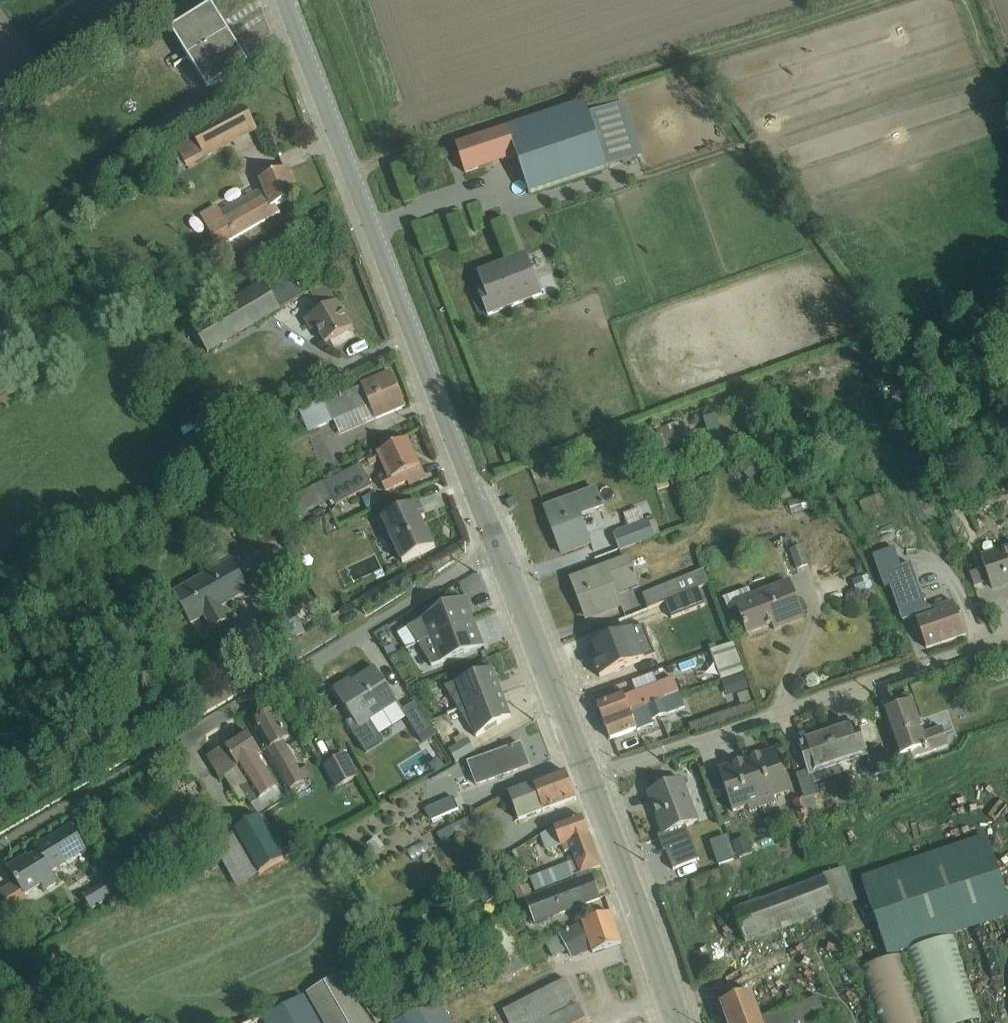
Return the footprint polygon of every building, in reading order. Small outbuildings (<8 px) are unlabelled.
[(189,59),(229,34),(212,7),(172,32),(189,59)] [(229,34),(189,59),(208,90),(249,66),(229,34)] [(530,195),(637,159),(617,101),(586,108),(584,103),(456,145),(465,174),(517,156),(530,195)] [(193,137),(175,146),(187,169),(258,132),(246,108),(192,135),(193,137)] [(219,249),(280,215),(276,207),(299,198),(287,170),(259,182),(262,190),(221,213),(217,206),(201,215),(219,249)] [(488,316),(542,295),(536,279),(529,282),(520,257),(478,273),(478,274),(484,289),(486,289),(490,297),(482,300),(482,301),(488,316)] [(264,282),(191,325),(202,345),(193,350),(198,359),(207,354),(208,356),(306,297),(294,278),(270,292),(264,282)] [(321,336),(319,337),(324,346),(351,330),(325,284),(310,292),(322,312),(304,322),(311,334),(318,330),(321,336)] [(392,374),(361,387),(362,388),(325,403),(324,400),(299,412),(308,433),(334,422),(340,435),(406,408),(392,374)] [(720,414),(703,420),(711,445),(724,441),(719,427),(724,426),(720,414)] [(686,423),(658,431),(665,451),(693,443),(686,423)] [(366,460),(370,468),(380,463),(386,477),(380,480),(386,493),(408,482),(405,475),(420,468),(407,441),(366,460)] [(750,482),(763,470),(752,458),(739,471),(750,482)] [(336,507),(373,487),(362,465),(324,485),(334,502),(336,507)] [(427,480),(421,468),(420,468),(405,475),(408,482),(411,488),(427,480)] [(323,483),(294,498),(304,517),(327,505),(334,502),(324,485),(323,483)] [(582,518),(605,510),(598,491),(545,511),(562,556),(592,544),(582,518)] [(863,502),(869,519),(889,512),(883,495),(863,502)] [(812,496),(789,502),(792,514),(815,508),(812,496)] [(402,565),(435,549),(427,532),(426,532),(421,521),(425,519),(418,504),(382,521),(402,565)] [(638,505),(616,513),(623,531),(612,535),(619,552),(655,539),(648,522),(645,523),(638,505)] [(809,567),(802,546),(789,551),(797,571),(809,567)] [(981,557),(992,590),(1007,584),(1007,547),(981,557)] [(890,587),(902,622),(915,616),(927,650),(966,636),(954,602),(933,609),(934,611),(925,607),(910,565),(901,568),(895,549),(873,556),(884,589),(890,587)] [(205,563),(211,572),(173,594),(191,626),(205,618),(213,632),(229,623),(221,609),(250,592),(226,551),(205,563)] [(622,607),(618,595),(640,587),(630,560),(571,582),(578,601),(582,600),(589,620),(622,607)] [(704,571),(642,596),(648,610),(710,585),(704,571)] [(858,595),(867,591),(867,589),(873,587),(867,576),(862,579),(862,577),(852,581),(858,595)] [(803,620),(788,582),(751,596),(749,589),(724,599),(728,611),(737,608),(748,636),(773,627),(774,631),(803,620)] [(290,610),(285,601),(262,613),(280,647),(303,634),(300,628),(314,621),(314,620),(320,617),(311,600),(290,610)] [(417,645),(474,623),(465,600),(443,609),(408,630),(417,645)] [(431,669),(484,649),(474,623),(417,645),(431,669)] [(408,630),(398,636),(406,649),(406,650),(417,645),(408,630)] [(627,682),(694,657),(693,655),(698,653),(696,647),(691,648),(689,644),(671,650),(668,641),(636,652),(633,643),(590,657),(599,684),(625,675),(627,682)] [(722,681),(744,673),(734,644),(710,652),(717,669),(720,681),(722,681)] [(372,726),(370,723),(398,705),(375,669),(359,679),(361,682),(356,686),(352,679),(334,690),(362,733),(372,726)] [(459,712),(502,695),(493,671),(445,689),(459,712)] [(744,673),(722,681),(728,697),(749,689),(744,673)] [(604,724),(680,696),(674,682),(674,680),(659,686),(658,684),(598,707),(604,724)] [(459,712),(477,739),(502,725),(501,723),(511,719),(502,695),(459,712)] [(899,758),(911,754),(912,760),(949,747),(942,728),(923,734),(909,695),(891,701),(894,709),(883,712),(899,758)] [(652,721),(685,708),(680,696),(604,724),(611,741),(653,725),(652,721)] [(416,704),(402,712),(420,740),(433,732),(416,704)] [(307,768),(300,772),(284,744),(289,741),(274,713),(254,724),(269,749),(267,750),(291,791),(313,778),(307,768)] [(867,758),(874,777),(886,773),(878,748),(866,753),(856,724),(828,734),(840,767),(841,769),(850,766),(849,764),(867,758)] [(247,734),(207,760),(222,782),(227,779),(236,793),(241,790),(250,807),(278,789),(259,758),(261,756),(247,734)] [(839,768),(840,767),(828,734),(799,744),(809,772),(797,776),(807,804),(811,802),(810,799),(818,796),(814,785),(811,777),(839,768)] [(468,740),(449,751),(456,763),(476,753),(468,740)] [(521,746),(468,765),(476,788),(529,768),(521,746)] [(790,794),(775,752),(774,753),(747,762),(764,809),(776,804),(775,800),(790,794)] [(347,756),(323,767),(336,792),(359,779),(347,756)] [(750,814),(764,809),(747,762),(719,772),(734,814),(748,809),(750,814)] [(839,768),(811,777),(814,785),(841,776),(839,768)] [(719,772),(707,776),(714,794),(725,790),(719,772)] [(519,823),(576,801),(566,773),(508,794),(519,823)] [(682,780),(648,793),(658,820),(657,823),(661,832),(663,834),(664,835),(660,837),(673,872),(699,862),(686,828),(698,824),(682,780)] [(430,824),(431,823),(433,827),(444,822),(442,818),(459,811),(453,799),(425,812),(430,824)] [(804,800),(792,804),(800,827),(812,823),(804,800)] [(589,873),(601,869),(582,818),(554,829),(555,832),(542,836),(548,852),(562,847),(565,855),(572,852),(575,862),(530,879),(536,894),(576,878),(589,873)] [(259,819),(234,834),(235,835),(257,879),(284,863),(259,819)] [(438,836),(442,843),(473,827),(468,819),(438,836)] [(59,885),(52,876),(87,854),(72,828),(36,850),(39,855),(28,861),(27,859),(8,870),(17,884),(25,899),(43,888),(46,893),(59,885)] [(101,856),(111,851),(100,832),(91,838),(101,856)] [(235,835),(214,849),(237,891),(257,879),(235,835)] [(863,880),(889,959),(908,953),(951,939),(978,930),(1007,920),(1007,896),(988,838),(943,853),(863,880)] [(375,857),(385,849),(376,839),(367,846),(375,857)] [(734,844),(732,844),(737,857),(738,860),(753,854),(748,839),(734,844)] [(413,862),(428,853),(422,843),(407,852),(413,862)] [(516,884),(518,888),(530,881),(515,858),(504,865),(510,873),(505,876),(511,887),(516,884)] [(104,886),(84,898),(92,911),(118,895),(98,862),(92,866),(104,886)] [(836,910),(856,902),(844,872),(825,879),(824,878),(761,902),(761,901),(733,912),(746,947),(837,912),(836,910)] [(535,926),(600,901),(589,873),(576,878),(577,881),(533,898),(529,887),(514,893),(518,903),(525,901),(535,926)] [(0,894),(0,895),(9,909),(25,899),(17,884),(0,894)] [(495,901),(486,885),(475,891),(485,907),(495,901)] [(592,955),(622,945),(611,915),(579,926),(545,944),(553,959),(567,952),(573,961),(591,951),(592,955)] [(517,944),(504,921),(476,935),(496,974),(523,956),(537,948),(531,937),(517,944)] [(523,956),(496,974),(481,983),(487,993),(498,986),(499,988),(511,981),(510,979),(530,969),(523,956)] [(901,957),(862,970),(879,1022),(923,1022),(901,957)] [(306,995),(322,1022),(369,1022),(341,975),(306,995)] [(578,1004),(566,980),(503,1013),(508,1022),(542,1022),(578,1004)] [(762,1020),(752,994),(721,1006),(727,1022),(821,1022),(827,1021),(819,998),(762,1020)] [(304,998),(264,1019),(263,1017),(253,1022),(319,1022),(304,998)] [(439,1000),(399,1022),(452,1022),(439,1000)] [(542,1022),(579,1022),(586,1020),(578,1004),(542,1022)]
